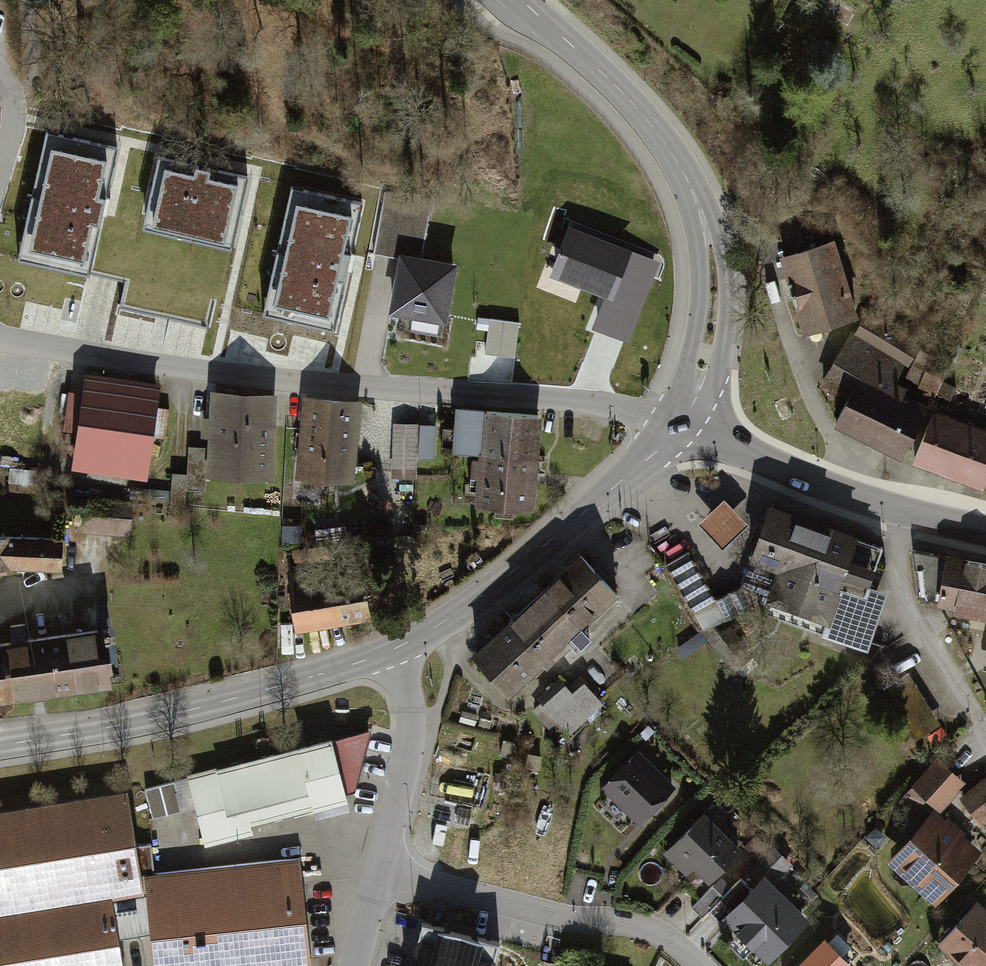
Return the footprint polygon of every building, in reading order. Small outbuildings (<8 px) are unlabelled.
[(116,148),(47,135),(21,256),(89,269),(116,148)] [(195,175),(166,169),(154,226),(224,241),(236,184),(208,178),(210,170),(197,168),(195,175)] [(366,201),(295,185),(266,312),(337,328),(366,201)] [(571,229),(555,270),(612,293),(628,252),(571,229)] [(840,243),(785,258),(805,334),(861,319),(840,243)] [(455,267),(404,258),(394,313),(445,322),(455,267)] [(482,275),(477,367),(590,374),(593,323),(562,321),(563,302),(527,300),(528,278),(482,275)] [(865,317),(854,334),(901,364),(912,348),(865,317)] [(852,337),(819,379),(847,391),(831,431),(907,460),(926,415),(891,394),(901,368),(852,337)] [(921,356),(909,379),(920,385),(917,392),(932,399),(940,383),(928,376),(931,361),(921,356)] [(154,393),(84,384),(74,466),(143,475),(154,393)] [(275,406),(213,402),(209,474),(270,477),(275,406)] [(359,413),(303,408),(297,476),(352,481),(359,413)] [(535,415),(454,409),(450,454),(472,456),(468,505),(527,510),(535,415)] [(938,416),(923,466),(985,485),(985,430),(938,416)] [(434,428),(395,425),(392,474),(414,475),(415,458),(432,459),(434,428)] [(728,498),(703,522),(726,546),(752,522),(728,498)] [(132,509),(87,506),(86,532),(130,536),(132,509)] [(880,550),(766,511),(750,558),(786,570),(774,605),(821,621),(834,583),(865,594),(880,550)] [(0,536),(0,568),(61,570),(62,537),(0,536)] [(577,557),(543,588),(580,629),(614,598),(577,557)] [(942,558),(934,608),(985,616),(985,565),(942,558)] [(356,572),(289,583),(297,631),(364,620),(356,572)] [(539,591),(470,655),(508,695),(577,631),(539,591)] [(0,642),(0,700),(102,684),(93,628),(0,642)] [(562,683),(541,701),(563,727),(594,700),(580,684),(571,692),(562,683)] [(328,740),(186,776),(202,839),(344,803),(328,740)] [(944,765),(919,792),(940,812),(966,785),(944,765)] [(669,810),(632,773),(595,810),(633,847),(669,810)] [(985,818),(985,777),(961,794),(980,821),(985,818)] [(174,784),(146,791),(153,820),(181,814),(174,784)] [(124,800),(0,821),(0,910),(139,886),(124,800)] [(940,812),(894,859),(935,899),(981,852),(940,812)] [(731,853),(702,825),(673,854),(702,882),(731,853)] [(143,875),(153,965),(304,965),(293,859),(143,875)] [(806,923),(767,882),(728,919),(767,960),(806,923)] [(0,914),(0,965),(120,965),(109,898),(0,914)] [(941,941),(967,965),(985,965),(985,920),(973,907),(941,941)] [(420,926),(411,965),(494,965),(499,944),(420,926)] [(826,936),(795,965),(853,965),(855,965),(826,936)]
